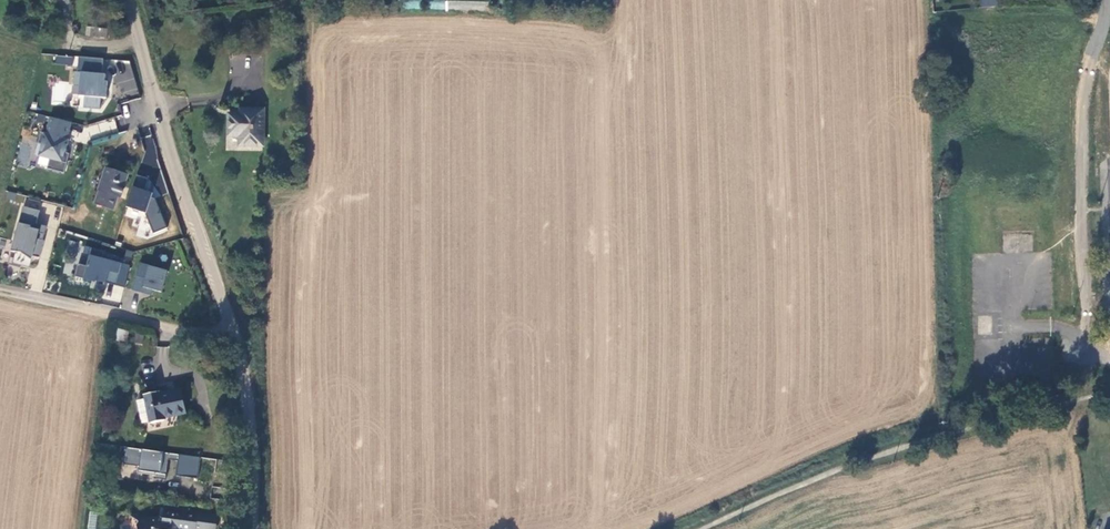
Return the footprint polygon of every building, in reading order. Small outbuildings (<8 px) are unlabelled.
[(107,38),(108,30),(93,28),(93,37),(107,38)] [(58,57),(57,65),(73,66),(74,58),(58,57)] [(105,60),(80,57),(78,72),(76,72),(75,85),(81,86),(80,96),(85,97),(84,108),(101,110),(102,98),(107,99),(109,82),(106,82),(107,75),(103,75),(105,60)] [(263,146),(263,109),(243,109),(243,117),(231,116),(230,137),(242,137),(242,145),(263,146)] [(85,126),(89,139),(118,130),(114,117),(85,126)] [(66,153),(74,123),(52,118),(48,134),(43,132),(40,143),(44,144),(41,157),(51,159),(49,169),(66,173),(71,154),(66,153)] [(153,136),(141,138),(146,166),(157,164),(153,136)] [(25,166),(29,146),(21,145),(18,165),(25,166)] [(122,200),(131,176),(108,168),(95,204),(115,210),(118,198),(122,200)] [(168,228),(155,198),(152,197),(153,193),(145,190),(149,178),(138,174),(127,206),(146,213),(154,233),(168,228)] [(41,210),(24,206),(13,249),(17,250),(13,263),(31,268),(34,256),(40,258),(45,240),(38,239),(40,233),(45,234),(47,226),(37,224),(41,210)] [(126,289),(132,267),(124,265),(125,261),(114,258),(113,262),(104,260),(106,253),(93,250),(88,267),(79,265),(76,278),(97,283),(96,286),(97,286),(98,282),(126,289)] [(142,265),(135,291),(145,294),(147,289),(155,291),(164,293),(169,272),(142,265)] [(994,340),(993,323),(981,323),(982,341),(994,340)] [(118,328),(115,339),(126,341),(128,331),(118,328)] [(189,416),(185,394),(168,397),(165,394),(151,397),(150,401),(155,425),(155,427),(172,424),(171,419),(189,416)] [(155,425),(150,401),(141,402),(144,427),(155,425)] [(219,460),(128,448),(125,465),(142,467),(141,471),(156,473),(155,479),(167,481),(170,460),(179,461),(177,476),(199,479),(200,471),(217,474),(219,460)] [(165,508),(163,522),(156,521),(142,525),(143,528),(181,528),(185,528),(197,528),(200,513),(165,508)] [(197,528),(217,528),(219,515),(200,513),(197,528)] [(88,528),(92,528),(94,528),(96,515),(89,514),(88,528)]
